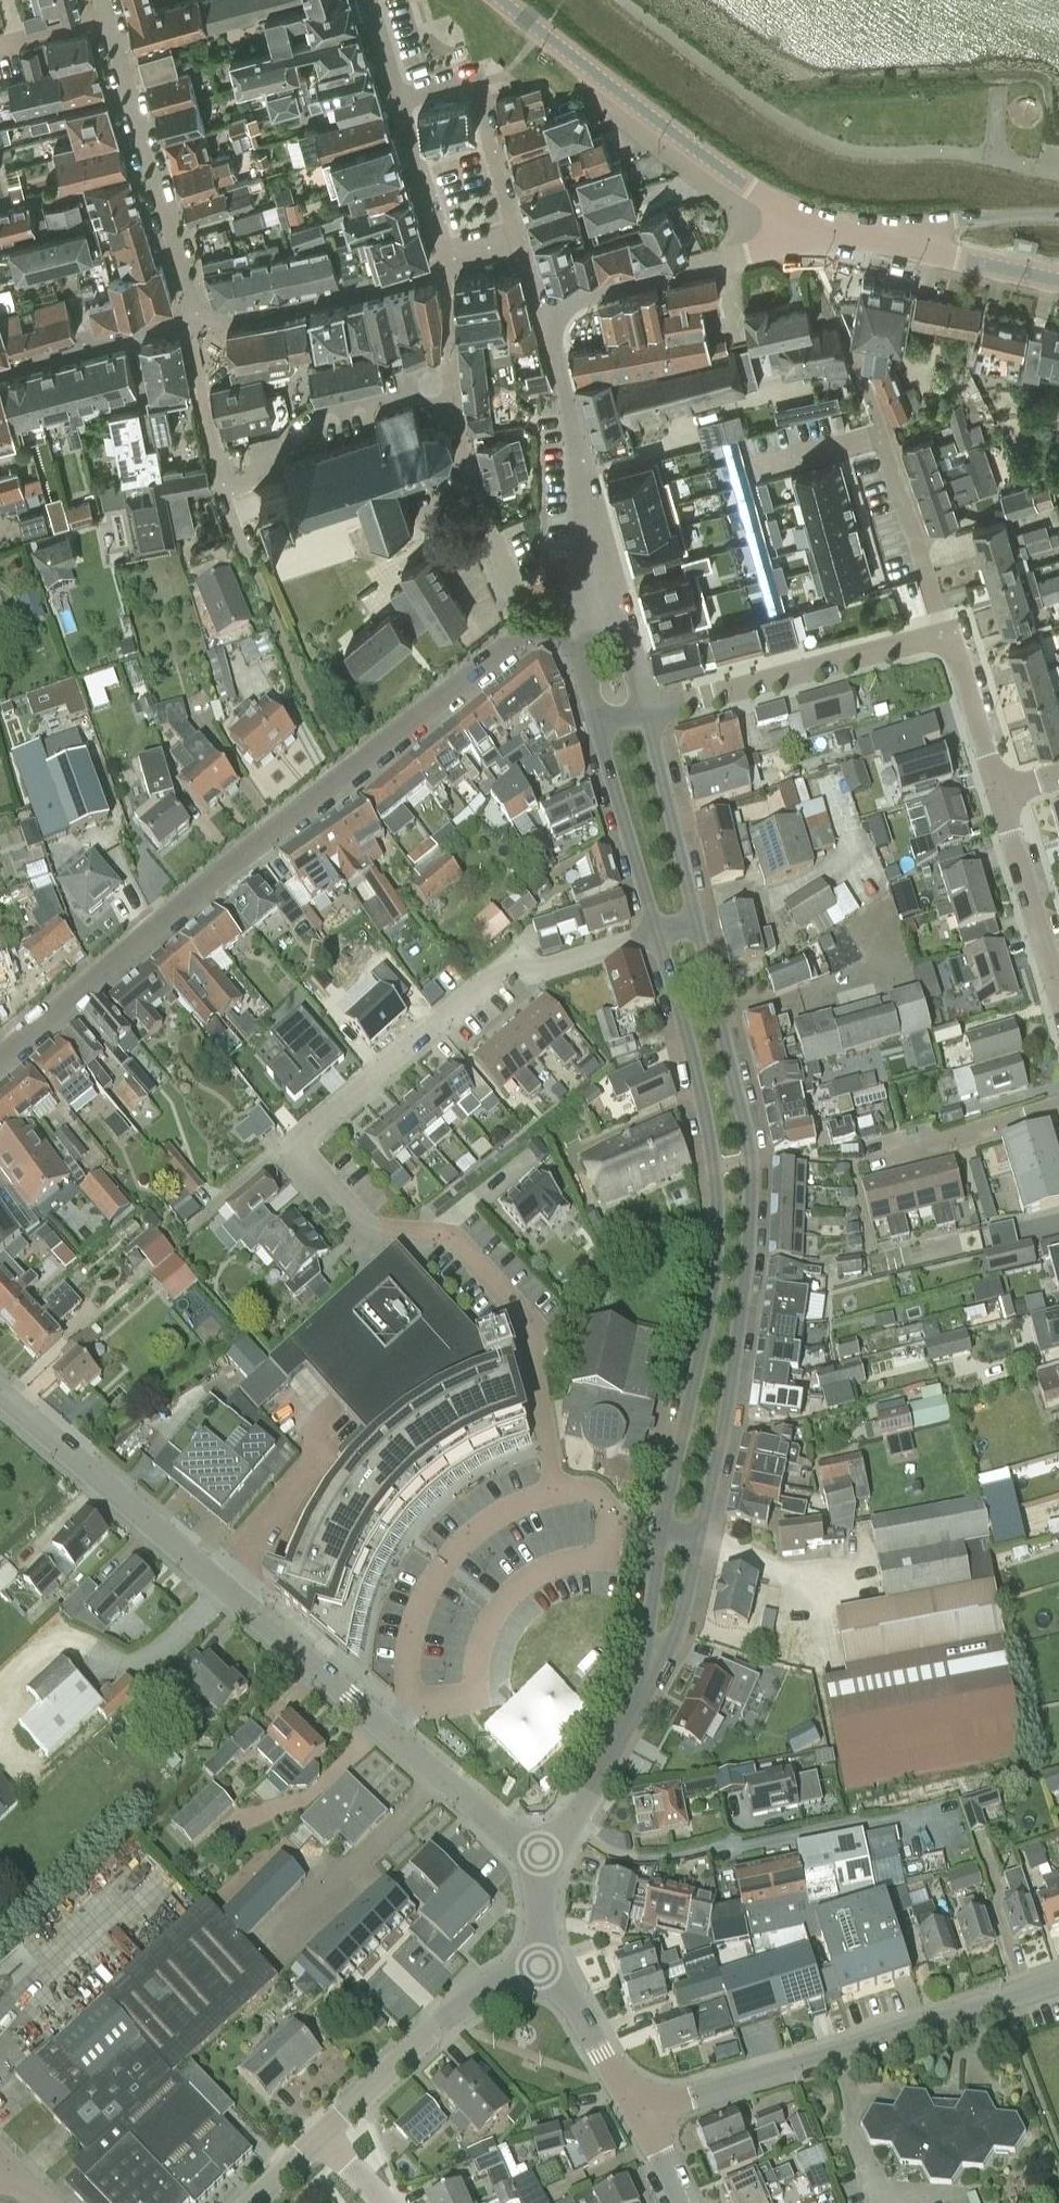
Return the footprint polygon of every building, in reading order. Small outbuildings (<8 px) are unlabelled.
[(78,0),(41,0),(44,12),(24,18),(27,29),(49,23),(48,20),(62,17),(63,18),(81,13),(78,0)] [(128,16),(138,51),(172,41),(172,42),(209,32),(208,31),(265,16),(265,15),(324,0),(186,0),(155,8),(153,0),(124,0),(129,15),(128,16)] [(265,16),(273,47),(294,42),(289,25),(309,20),(313,37),(359,25),(351,0),(324,0),(265,15),(265,16)] [(321,67),(368,55),(359,25),(313,37),(294,42),(273,47),(229,58),(238,89),(264,82),(301,72),(296,53),(315,48),(321,67)] [(54,70),(94,60),(87,32),(47,42),(54,70)] [(194,60),(178,64),(172,42),(172,41),(138,51),(147,80),(188,69),(195,67),(194,60)] [(22,55),(28,76),(41,72),(36,51),(22,55)] [(272,111),(303,102),(376,83),(368,55),(321,67),(301,72),(264,82),(272,111)] [(8,83),(16,115),(103,94),(95,62),(8,83)] [(208,63),(201,65),(203,72),(207,75),(211,74),(208,63)] [(196,99),(188,69),(147,80),(155,108),(196,98),(196,99)] [(376,83),(303,102),(306,110),(336,102),(341,118),(383,106),(376,83)] [(534,104),(544,101),(541,88),(497,99),(504,129),(528,123),(525,112),(535,109),(534,104)] [(196,99),(196,98),(155,108),(164,139),(197,130),(204,127),(196,99)] [(512,161),(555,147),(545,119),(548,117),(544,101),(534,104),(535,109),(525,112),(528,123),(504,129),(512,161)] [(70,121),(72,130),(112,121),(106,102),(30,120),(33,131),(52,127),(51,125),(70,121)] [(426,147),(475,134),(467,103),(418,116),(426,147)] [(245,118),(245,119),(247,118),(244,107),(230,110),(233,122),(245,118)] [(568,143),(578,139),(593,134),(586,113),(578,108),(548,117),(545,119),(555,147),(568,143)] [(323,158),(392,137),(384,111),(315,130),(300,134),(308,162),(323,158)] [(247,118),(251,134),(261,131),(257,115),(247,118)] [(245,118),(233,122),(229,123),(232,137),(249,132),(245,119),(245,118)] [(112,121),(72,130),(75,141),(53,146),(56,156),(118,141),(112,121)] [(0,129),(0,143),(11,141),(8,127),(0,129)] [(204,127),(197,130),(164,139),(173,168),(213,157),(204,127)] [(254,145),(251,134),(250,132),(249,132),(232,137),(236,150),(254,145)] [(589,173),(612,166),(602,132),(593,135),(593,134),(578,139),(568,143),(578,179),(590,175),(589,173)] [(345,186),(402,169),(392,137),(323,158),(332,190),(345,186)] [(56,156),(61,172),(64,184),(126,169),(118,141),(56,156)] [(568,143),(555,147),(512,161),(522,194),(566,182),(578,179),(568,143)] [(15,161),(11,148),(3,150),(6,163),(15,161)] [(183,201),(220,189),(218,180),(237,173),(234,164),(239,162),(235,151),(230,153),(213,157),(206,159),(173,168),(183,201)] [(266,154),(257,156),(259,166),(268,163),(266,154)] [(584,202),(628,189),(620,163),(612,166),(589,173),(590,175),(578,179),(584,202)] [(364,180),(345,186),(353,211),(410,195),(402,169),(364,180)] [(112,198),(133,192),(129,178),(85,190),(90,207),(113,201),(112,198)] [(226,187),(220,189),(183,201),(189,222),(255,202),(248,181),(244,182),(243,179),(225,185),(226,187)] [(529,218),(584,202),(578,179),(566,182),(522,194),(529,218)] [(292,197),(290,189),(279,192),(282,200),(292,197)] [(594,239),(643,225),(640,220),(632,189),(628,190),(628,189),(584,202),(586,208),(590,224),(594,239)] [(106,220),(140,212),(133,192),(112,198),(113,201),(90,207),(92,216),(82,219),(78,203),(52,210),(45,211),(46,216),(51,233),(51,236),(95,223),(106,220)] [(351,240),(359,238),(372,233),(418,220),(410,195),(353,211),(344,214),(344,212),(335,214),(335,217),(290,230),(295,244),(311,239),(325,235),(323,227),(345,221),(351,240)] [(300,200),(285,204),(290,222),(305,219),(300,200)] [(30,202),(28,202),(28,203),(0,210),(0,231),(1,236),(4,248),(14,245),(12,234),(35,228),(35,229),(36,229),(30,202)] [(586,208),(584,202),(529,218),(535,241),(581,227),(576,210),(586,208)] [(285,204),(278,206),(282,224),(290,222),(285,204)] [(647,232),(632,236),(639,264),(690,252),(665,208),(640,220),(643,225),(647,232)] [(265,209),(257,211),(259,216),(261,224),(269,222),(265,209)] [(259,216),(257,211),(241,216),(245,229),(261,224),(259,216)] [(146,234),(140,212),(106,220),(95,223),(100,241),(112,238),(113,243),(146,234)] [(43,235),(51,233),(46,216),(39,218),(43,235)] [(237,231),(245,229),(241,216),(233,218),(237,231)] [(374,240),(368,242),(377,271),(429,256),(418,220),(372,233),(374,240)] [(100,241),(95,223),(51,236),(0,249),(0,278),(102,252),(100,241)] [(586,247),(581,227),(535,241),(542,263),(574,252),(586,247)] [(219,231),(221,240),(230,237),(227,229),(219,231)] [(311,250),(320,285),(338,282),(330,251),(335,250),(335,245),(331,233),(325,235),(311,239),(311,243),(313,249),(311,250)] [(123,275),(156,266),(146,234),(113,243),(110,244),(112,251),(116,250),(123,275)] [(369,273),(359,238),(351,240),(335,245),(335,250),(343,280),(369,273)] [(597,245),(604,273),(633,265),(627,238),(598,245),(597,245)] [(298,290),(289,253),(282,255),(279,243),(267,245),(268,247),(267,247),(280,294),(298,290)] [(311,250),(313,249),(311,243),(302,245),(303,250),(289,253),(298,290),(320,285),(311,250)] [(597,245),(598,245),(597,243),(586,247),(574,252),(580,279),(604,273),(597,245)] [(259,299),(280,294),(267,247),(259,249),(261,259),(248,262),(259,299)] [(549,286),(580,279),(574,252),(542,263),(549,286)] [(259,299),(248,262),(236,265),(234,255),(223,257),(225,267),(230,266),(239,303),(259,299)] [(230,266),(225,267),(223,257),(203,262),(205,271),(204,271),(214,303),(222,307),(239,303),(230,266)] [(114,298),(90,305),(96,327),(167,308),(169,306),(170,305),(171,304),(172,302),(161,264),(156,266),(123,275),(109,279),(114,298)] [(507,331),(510,348),(537,343),(532,325),(520,272),(496,276),(500,295),(497,295),(499,305),(501,304),(507,331)] [(507,331),(501,304),(499,305),(497,295),(500,295),(496,276),(456,284),(458,337),(486,333),(507,331)] [(667,286),(671,307),(710,301),(710,299),(717,297),(714,278),(667,286)] [(91,284),(81,286),(84,297),(94,295),(91,284)] [(417,289),(432,358),(443,356),(442,338),(444,317),(436,284),(417,289)] [(901,339),(911,292),(863,284),(853,330),(866,332),(864,351),(887,352),(889,336),(901,339)] [(403,352),(407,366),(432,358),(417,289),(363,302),(372,341),(363,343),(366,355),(380,352),(402,347),(398,335),(405,333),(409,348),(404,350),(403,352)] [(665,325),(662,311),(656,289),(640,294),(648,329),(665,325)] [(648,329),(640,294),(622,299),(629,327),(631,333),(648,329)] [(977,330),(981,308),(916,295),(912,317),(977,330)] [(75,334),(64,298),(0,317),(0,324),(9,354),(75,334)] [(629,327),(622,299),(600,306),(606,332),(629,327)] [(363,343),(372,341),(363,302),(344,307),(352,355),(357,354),(355,345),(363,343)] [(699,302),(671,307),(671,309),(662,311),(665,325),(666,330),(632,338),(613,342),(614,346),(610,346),(573,353),(568,353),(576,381),(613,372),(614,377),(655,368),(712,354),(709,342),(704,324),(699,302)] [(766,306),(744,311),(752,344),(812,331),(806,305),(768,313),(766,306)] [(352,356),(352,355),(344,307),(310,316),(317,350),(333,347),(336,360),(352,356)] [(1000,317),(1000,320),(985,316),(979,339),(1007,345),(1004,365),(1022,370),(1023,367),(1028,344),(1022,343),(1026,326),(1012,323),(1012,320),(1000,317)] [(286,322),(291,356),(311,351),(304,318),(286,322)] [(294,367),(293,361),(291,356),(286,322),(263,325),(271,361),(264,363),(267,377),(285,372),(291,371),(294,367)] [(0,324),(0,357),(9,354),(0,324)] [(262,378),(267,377),(264,363),(271,361),(263,325),(227,332),(230,351),(228,355),(229,362),(232,365),(234,373),(231,373),(233,383),(262,378)] [(1045,325),(1040,346),(1028,344),(1023,367),(1058,375),(1058,328),(1045,325)] [(848,374),(837,327),(767,343),(771,362),(778,360),(780,368),(791,365),(793,378),(827,371),(829,378),(848,374)] [(712,354),(728,350),(725,338),(709,342),(712,354)] [(179,339),(140,347),(149,396),(146,397),(148,409),(154,437),(171,434),(165,404),(187,399),(185,390),(189,389),(179,339)] [(465,406),(488,403),(481,341),(458,343),(465,406)] [(748,347),(732,352),(743,390),(759,385),(748,347)] [(61,366),(76,422),(84,420),(80,405),(98,400),(100,409),(111,406),(109,397),(135,390),(125,349),(61,366)] [(666,412),(743,390),(732,352),(731,349),(728,350),(712,354),(655,368),(666,412)] [(902,389),(890,358),(890,353),(887,352),(864,351),(864,355),(889,416),(919,404),(911,385),(902,389)] [(366,355),(308,367),(315,398),(387,382),(380,352),(366,355)] [(78,431),(76,422),(61,366),(29,374),(36,399),(40,416),(67,408),(70,418),(63,420),(70,445),(81,442),(78,431)] [(614,377),(625,423),(627,423),(666,412),(655,368),(614,377)] [(553,387),(547,370),(526,375),(529,391),(553,387)] [(625,423),(614,377),(613,372),(576,381),(591,436),(595,436),(601,457),(634,448),(627,423),(625,423)] [(40,416),(36,399),(29,374),(6,380),(13,404),(6,406),(9,424),(40,416)] [(269,408),(262,378),(233,383),(210,388),(217,420),(218,420),(222,436),(271,426),(268,409),(269,408)] [(13,404),(6,380),(0,382),(0,449),(15,445),(15,442),(19,441),(15,428),(11,429),(9,424),(6,406),(13,404)] [(822,414),(841,409),(838,395),(819,399),(786,407),(789,421),(822,414)] [(984,438),(980,424),(968,428),(966,423),(960,403),(948,407),(954,427),(960,446),(984,438)] [(288,479),(252,491),(253,496),(264,492),(271,512),(260,516),(262,520),(297,509),(302,523),(307,522),(308,525),(312,523),(310,520),(326,515),(327,518),(331,517),(330,513),(344,509),(345,512),(349,511),(348,508),(362,503),(371,531),(368,532),(369,535),(372,534),(374,537),(378,536),(377,532),(390,528),(398,525),(407,522),(408,526),(411,525),(410,522),(414,520),(413,517),(410,518),(404,498),(407,497),(406,494),(402,495),(398,482),(419,475),(420,478),(423,477),(422,474),(437,469),(438,472),(441,471),(440,468),(448,462),(452,463),(453,461),(449,459),(452,449),(456,450),(456,447),(453,447),(449,436),(452,434),(449,432),(446,434),(440,430),(441,425),(438,425),(437,429),(427,428),(426,425),(424,425),(424,428),(421,429),(413,405),(375,418),(380,432),(363,438),(362,436),(359,437),(360,439),(345,444),(344,441),(341,442),(342,445),(327,450),(326,447),(323,448),(324,451),(309,456),(308,454),(305,455),(306,457),(290,463),(289,460),(286,461),(287,464),(283,465),(288,479)] [(138,407),(108,412),(121,480),(161,472),(156,443),(154,437),(148,409),(139,411),(138,407)] [(841,411),(832,414),(835,429),(845,427),(841,411)] [(470,435),(493,431),(490,416),(467,420),(470,435)] [(84,420),(76,422),(78,431),(87,428),(84,420)] [(931,436),(902,446),(909,468),(938,458),(938,456),(958,450),(954,438),(934,445),(931,436)] [(521,451),(511,454),(507,438),(477,446),(488,488),(500,485),(502,494),(515,490),(512,482),(518,480),(517,477),(528,475),(521,451)] [(971,470),(916,489),(930,530),(960,520),(954,503),(979,495),(999,488),(990,463),(983,442),(968,447),(972,458),(976,468),(979,479),(980,479),(975,481),(975,480),(971,470)] [(740,450),(725,455),(728,465),(743,461),(740,450)] [(968,459),(968,460),(971,470),(975,480),(975,481),(980,479),(979,479),(976,468),(972,458),(968,459)] [(608,472),(614,496),(616,496),(664,482),(663,480),(657,459),(609,472),(608,472)] [(939,459),(909,469),(916,489),(971,470),(968,460),(952,465),(942,468),(939,459)] [(743,461),(728,465),(731,475),(746,471),(743,461)] [(840,462),(791,475),(798,500),(803,498),(803,497),(846,485),(840,462)] [(182,467),(161,472),(121,480),(135,548),(173,541),(164,493),(210,484),(206,467),(183,472),(182,467)] [(0,476),(0,501),(14,497),(17,505),(18,509),(28,506),(27,503),(24,493),(21,482),(18,470),(0,476)] [(664,482),(616,496),(621,517),(675,502),(668,479),(663,480),(664,482)] [(104,506),(126,502),(122,481),(100,485),(104,506)] [(846,485),(803,497),(803,498),(809,519),(809,520),(852,508),(846,485)] [(1013,516),(1038,508),(1031,485),(1002,494),(1008,513),(1012,512),(1013,516)] [(1039,490),(1044,507),(1054,504),(1049,487),(1039,490)] [(37,490),(24,493),(27,503),(38,500),(40,499),(37,490)] [(770,493),(761,496),(765,508),(773,506),(770,493)] [(753,496),(738,500),(740,508),(756,504),(753,496)] [(0,501),(0,506),(1,510),(17,505),(14,497),(0,501)] [(67,506),(73,525),(94,518),(89,500),(67,506)] [(675,502),(621,517),(627,538),(681,523),(675,502)] [(186,504),(169,508),(172,520),(189,516),(186,504)] [(756,504),(740,508),(743,517),(758,513),(756,504)] [(809,519),(804,521),(810,544),(859,531),(852,508),(809,520),(809,519)] [(22,536),(47,528),(42,511),(17,518),(22,536)] [(776,516),(767,518),(771,531),(779,528),(776,516)] [(981,554),(1011,545),(1004,519),(973,528),(981,554)] [(627,538),(626,539),(634,565),(635,565),(635,564),(688,550),(681,523),(627,538)] [(1024,541),(1049,534),(1046,524),(1022,531),(1024,541)] [(779,528),(771,531),(775,543),(783,541),(779,528)] [(810,544),(805,546),(812,569),(865,554),(859,531),(810,544)] [(988,580),(1019,571),(1015,556),(1053,545),(1052,544),(1058,542),(1058,538),(1057,532),(1049,534),(1024,541),(1024,542),(1012,546),(1011,545),(981,554),(988,580)] [(52,542),(36,548),(51,592),(68,586),(52,542)] [(686,573),(639,586),(647,612),(648,612),(647,611),(704,595),(697,571),(712,566),(708,553),(683,560),(686,573)] [(865,554),(812,569),(818,592),(872,577),(865,554)] [(430,556),(402,573),(408,584),(431,620),(431,621),(441,636),(468,618),(464,612),(447,584),(440,572),(430,556)] [(376,588),(368,563),(343,571),(351,596),(376,588)] [(781,563),(773,565),(776,578),(785,575),(781,563)] [(996,606),(1027,596),(1019,571),(988,580),(996,606)] [(219,638),(249,625),(227,573),(197,586),(219,638)] [(785,575),(776,578),(780,590),(788,588),(785,575)] [(1058,586),(1058,576),(1037,582),(1040,592),(1058,586)] [(391,613),(346,651),(368,678),(413,640),(411,637),(431,621),(431,620),(408,584),(391,595),(406,618),(400,623),(391,613)] [(1040,592),(1027,596),(996,606),(1004,631),(1035,622),(1030,608),(1043,604),(1042,602),(1058,597),(1058,586),(1040,592)] [(704,595),(647,611),(648,612),(655,636),(656,636),(656,635),(711,620),(704,595)] [(37,596),(25,600),(34,623),(45,619),(37,596)] [(783,602),(768,606),(770,614),(785,610),(783,602)] [(651,650),(650,651),(658,678),(659,678),(705,665),(704,660),(717,657),(718,659),(763,647),(764,651),(799,642),(791,612),(793,611),(793,609),(789,610),(702,634),(703,636),(651,650)] [(1016,671),(1046,662),(1040,639),(1009,648),(1016,671)] [(132,642),(120,646),(123,659),(135,655),(132,642)] [(222,651),(209,655),(211,661),(224,659),(222,651)] [(483,703),(504,735),(528,718),(563,694),(563,693),(550,664),(551,662),(534,658),(533,661),(509,682),(483,703)] [(222,705),(235,701),(224,659),(211,661),(222,705)] [(1023,696),(1054,687),(1046,662),(1016,671),(1023,696)] [(1058,714),(1058,703),(1054,687),(1023,696),(1031,722),(1058,714)] [(805,735),(855,722),(847,690),(796,703),(805,735)] [(575,742),(563,694),(528,718),(538,731),(543,740),(538,744),(544,757),(553,752),(575,742)] [(148,719),(156,717),(150,699),(141,702),(140,706),(144,716),(148,719)] [(180,702),(155,710),(161,731),(169,728),(184,724),(186,723),(180,702)] [(483,703),(469,715),(487,741),(488,741),(496,734),(503,742),(506,740),(507,739),(504,735),(483,703)] [(5,717),(14,714),(11,705),(1,708),(5,717)] [(140,706),(134,708),(138,719),(144,716),(140,706)] [(242,728),(230,738),(257,770),(295,739),(278,720),(282,717),(274,707),(271,710),(268,706),(257,715),(249,706),(234,718),(242,728)] [(784,707),(770,710),(773,725),(788,721),(784,707)] [(874,712),(877,722),(890,718),(887,708),(874,712)] [(770,710),(754,714),(758,729),(773,725),(770,710)] [(1058,745),(1058,714),(1031,722),(1040,751),(1058,745)] [(516,775),(515,775),(521,771),(521,772),(534,763),(527,752),(525,750),(517,756),(504,764),(488,741),(487,741),(469,715),(454,727),(472,754),(473,753),(488,773),(497,766),(503,774),(510,768),(515,776),(516,775)] [(935,719),(870,739),(875,757),(940,738),(935,719)] [(707,773),(745,762),(733,720),(674,736),(681,763),(703,757),(707,773)] [(178,739),(189,730),(184,724),(169,728),(178,739)] [(463,760),(472,754),(454,727),(439,739),(466,780),(471,785),(478,780),(463,760)] [(182,755),(198,741),(189,730),(178,739),(182,744),(169,756),(187,777),(177,785),(184,793),(204,816),(221,801),(214,793),(182,755)] [(770,745),(790,739),(787,730),(767,736),(770,745)] [(71,834),(107,821),(76,734),(39,747),(71,834)] [(439,739),(424,752),(448,786),(451,791),(466,780),(439,739)] [(198,741),(182,755),(214,793),(221,801),(230,793),(238,787),(198,741)] [(544,757),(538,761),(542,768),(553,785),(561,781),(562,782),(585,775),(575,742),(553,752),(544,757)] [(39,747),(13,756),(44,844),(71,834),(39,747)] [(914,747),(879,757),(883,771),(891,769),(900,796),(914,792),(915,795),(935,789),(933,786),(952,780),(943,752),(918,759),(914,747)] [(439,793),(448,786),(424,752),(409,764),(428,791),(445,814),(451,809),(439,793)] [(150,807),(133,821),(160,853),(188,829),(169,806),(175,804),(161,758),(138,764),(150,807)] [(707,773),(685,779),(693,810),(751,793),(745,773),(759,769),(756,759),(745,762),(707,773)] [(534,763),(521,772),(525,778),(542,768),(538,761),(534,763)] [(406,807),(428,791),(409,764),(388,782),(396,793),(406,807)] [(863,768),(844,774),(851,796),(870,790),(863,768)] [(500,790),(491,798),(498,807),(511,826),(538,808),(516,775),(515,776),(508,782),(500,790)] [(406,807),(396,793),(388,782),(364,801),(381,826),(392,818),(396,823),(406,815),(402,810),(406,807)] [(497,790),(491,782),(480,790),(486,799),(497,790)] [(800,809),(810,806),(803,782),(793,785),(800,809)] [(793,785),(779,789),(790,824),(797,822),(794,811),(800,809),(793,785)] [(590,789),(540,811),(551,835),(553,835),(555,840),(561,837),(592,824),(590,817),(597,814),(590,789)] [(486,804),(480,797),(469,810),(476,819),(486,804)] [(931,839),(911,845),(917,862),(918,867),(937,856),(936,852),(962,844),(958,832),(966,829),(957,798),(922,808),(931,839)] [(364,871),(371,867),(383,859),(374,846),(384,839),(360,803),(333,822),(364,871)] [(476,819),(469,811),(462,817),(469,825),(476,819)] [(1058,840),(1058,811),(1051,813),(1058,840)] [(703,856),(748,845),(745,830),(732,833),(728,817),(696,824),(703,856)] [(799,821),(749,837),(765,887),(792,879),(814,867),(810,857),(835,849),(828,828),(804,836),(799,821)] [(371,867),(364,871),(333,822),(313,835),(347,888),(362,878),(369,887),(372,891),(377,900),(395,927),(410,918),(383,879),(380,881),(371,867)] [(33,823),(18,828),(23,842),(38,837),(33,823)] [(449,826),(431,841),(440,851),(458,836),(449,826)] [(538,834),(522,844),(535,866),(541,877),(557,868),(551,856),(538,834)] [(328,901),(347,888),(313,835),(278,858),(311,907),(325,897),(328,901)] [(423,864),(438,851),(431,841),(416,854),(408,860),(415,870),(423,864)] [(703,856),(710,887),(743,880),(739,865),(752,862),(748,845),(703,856)] [(420,884),(412,891),(428,910),(463,879),(439,852),(414,874),(420,884)] [(583,890),(571,895),(575,907),(619,889),(609,854),(587,860),(588,863),(577,869),(583,890)] [(92,860),(61,886),(86,915),(115,890),(115,886),(92,860)] [(949,910),(987,899),(979,872),(968,876),(964,861),(937,869),(949,910)] [(924,879),(931,876),(928,866),(921,868),(924,879)] [(889,885),(901,880),(897,869),(884,874),(889,885)] [(541,877),(522,894),(529,903),(548,886),(541,877)] [(258,882),(229,906),(251,933),(251,934),(277,914),(292,932),(304,923),(314,934),(321,929),(290,885),(282,892),(283,893),(273,901),(258,882)] [(836,908),(821,883),(784,907),(800,931),(836,908)] [(908,884),(893,889),(903,920),(918,915),(908,884)] [(34,896),(41,912),(33,916),(41,931),(63,915),(52,889),(34,896)] [(516,927),(535,910),(529,903),(522,894),(502,911),(516,927)] [(552,919),(532,925),(536,936),(547,932),(547,933),(556,930),(556,931),(575,925),(578,934),(588,931),(590,937),(629,925),(620,896),(552,918),(552,919)] [(987,899),(949,910),(937,913),(940,923),(952,919),(961,950),(989,942),(985,927),(994,924),(987,899)] [(395,927),(377,900),(362,910),(380,937),(395,927)] [(251,933),(229,906),(218,916),(215,912),(199,926),(222,955),(223,957),(251,933)] [(485,951),(510,928),(494,909),(468,932),(485,951)] [(724,943),(757,935),(751,910),(718,918),(724,943)] [(913,923),(902,926),(905,938),(916,935),(913,923)] [(199,926),(165,954),(218,1019),(220,1021),(241,1004),(209,965),(222,955),(199,926)] [(47,932),(22,948),(33,967),(59,951),(47,932)] [(757,935),(724,943),(730,969),(763,961),(763,960),(767,959),(775,953),(770,932),(757,936),(757,935)] [(829,938),(819,942),(824,953),(834,948),(829,938)] [(312,944),(310,965),(319,966),(322,945),(312,944)] [(964,960),(945,965),(953,992),(971,987),(977,1009),(1016,998),(1002,947),(963,958),(964,960)] [(175,993),(185,1006),(205,1031),(218,1019),(165,954),(149,968),(170,997),(175,993)] [(619,1016),(654,1005),(639,956),(604,967),(619,1016)] [(806,974),(801,963),(766,977),(775,999),(818,981),(814,971),(806,974)] [(918,987),(936,981),(931,965),(913,970),(918,987)] [(381,987),(345,1020),(370,1048),(407,1013),(398,1003),(409,994),(384,966),(372,976),(382,987),(381,987)] [(176,1005),(174,1002),(170,997),(149,968),(108,1002),(130,1029),(136,1024),(149,1039),(162,1029),(149,1012),(159,1004),(160,1005),(164,1002),(165,1001),(171,1008),(176,1005)] [(805,1068),(818,1064),(895,1041),(931,1031),(919,991),(889,1000),(795,1026),(801,1048),(799,1048),(805,1068)] [(528,1013),(571,1063),(577,1058),(561,1040),(573,1029),(546,997),(528,1013)] [(104,1005),(86,1021),(107,1047),(105,1049),(132,1082),(141,1073),(131,1062),(129,1064),(124,1058),(138,1046),(131,1037),(104,1005)] [(268,1073),(294,1104),(344,1060),(318,1030),(301,1011),(271,1037),(287,1056),(268,1073)] [(606,1046),(619,1042),(609,1012),(597,1017),(606,1046)] [(565,1068),(571,1063),(528,1013),(511,1028),(538,1060),(549,1050),(565,1068)] [(748,1042),(777,1035),(790,1031),(787,1020),(774,1023),(772,1016),(743,1024),(748,1042)] [(1016,1059),(1021,1058),(1011,1025),(965,1039),(974,1071),(1016,1059)] [(937,1047),(963,1039),(959,1026),(933,1033),(937,1047)] [(79,1027),(62,1041),(93,1078),(92,1079),(96,1084),(103,1094),(112,1086),(94,1064),(103,1057),(79,1027)] [(526,1070),(538,1060),(511,1028),(494,1043),(536,1093),(541,1088),(526,1070)] [(753,1062),(795,1050),(795,1049),(792,1041),(780,1045),(777,1035),(748,1042),(753,1062)] [(927,1035),(909,1040),(914,1057),(932,1052),(927,1035)] [(611,1061),(637,1052),(633,1039),(607,1047),(611,1061)] [(529,1099),(536,1093),(494,1043),(474,1059),(501,1091),(514,1081),(529,1099)] [(89,1081),(84,1075),(58,1044),(32,1066),(63,1104),(69,1111),(95,1091),(88,1083),(89,1081)] [(787,1073),(805,1068),(799,1048),(795,1049),(795,1050),(753,1062),(758,1080),(787,1073)] [(974,1071),(954,1077),(961,1101),(976,1097),(979,1104),(1026,1090),(1016,1059),(974,1071)] [(433,1079),(458,1109),(469,1121),(468,1121),(481,1110),(479,1107),(492,1095),(473,1072),(468,1066),(459,1074),(451,1064),(433,1079)] [(762,1098),(802,1090),(813,1090),(812,1088),(814,1087),(813,1081),(822,1079),(818,1064),(805,1068),(787,1073),(758,1080),(762,1098)] [(633,1069),(608,1080),(617,1101),(621,1100),(620,1098),(629,1094),(638,1114),(675,1098),(663,1070),(638,1081),(633,1069)] [(27,1070),(7,1086),(31,1116),(47,1103),(51,1100),(50,1100),(51,1099),(27,1070)] [(874,1077),(867,1079),(870,1092),(877,1090),(874,1077)] [(836,1101),(837,1101),(850,1097),(850,1098),(852,1097),(862,1094),(859,1078),(832,1085),(832,1086),(836,1100),(836,1101)] [(469,1121),(458,1109),(433,1079),(416,1093),(440,1122),(451,1113),(463,1126),(469,1121)] [(131,1116),(147,1102),(132,1084),(116,1098),(131,1116)] [(0,1092),(0,1103),(19,1127),(25,1135),(28,1133),(35,1128),(32,1124),(29,1124),(26,1121),(31,1116),(7,1086),(0,1092)] [(600,1099),(591,1087),(581,1095),(588,1109),(600,1099)] [(905,1096),(903,1087),(894,1089),(896,1098),(905,1096)] [(870,1092),(862,1094),(852,1097),(855,1111),(887,1103),(884,1088),(877,1090),(870,1092)] [(802,1090),(762,1098),(766,1116),(803,1108),(801,1098),(814,1096),(813,1090),(802,1090)] [(440,1122),(416,1093),(399,1108),(424,1137),(435,1150),(452,1136),(440,1122)] [(854,1115),(850,1098),(850,1097),(837,1101),(842,1118),(854,1115)] [(19,1127),(0,1103),(0,1142),(19,1127)] [(435,1150),(424,1137),(399,1108),(382,1123),(407,1151),(418,1141),(429,1155),(435,1150)] [(805,1108),(803,1108),(766,1116),(770,1136),(802,1128),(809,1126),(805,1108)] [(943,1127),(961,1122),(958,1110),(939,1116),(943,1127)] [(123,1139),(133,1131),(119,1114),(109,1122),(123,1139)] [(622,1140),(580,1161),(601,1206),(644,1190),(690,1170),(669,1119),(622,1140)] [(249,1122),(234,1134),(244,1147),(255,1139),(259,1136),(249,1122)] [(394,1162),(407,1151),(382,1123),(365,1138),(378,1153),(370,1160),(390,1183),(403,1172),(394,1162)] [(831,1147),(856,1140),(851,1123),(826,1130),(831,1147)] [(818,1124),(809,1126),(802,1128),(770,1136),(774,1154),(815,1146),(812,1132),(819,1130),(818,1124)] [(70,1177),(35,1128),(32,1130),(28,1133),(25,1135),(19,1127),(0,1142),(0,1171),(1,1173),(30,1213),(70,1177)] [(65,1128),(55,1137),(77,1165),(88,1156),(65,1128)] [(1010,1159),(1048,1147),(1043,1130),(1005,1142),(1010,1159)] [(529,1149),(540,1162),(549,1154),(538,1141),(529,1149)] [(520,1149),(516,1143),(501,1156),(505,1161),(520,1149)] [(1016,1179),(1055,1167),(1048,1147),(1010,1159),(1016,1179)] [(498,1156),(480,1170),(485,1176),(503,1162),(498,1156)] [(72,1159),(65,1164),(77,1182),(85,1177),(72,1159)] [(929,1167),(944,1229),(953,1227),(948,1206),(963,1202),(952,1161),(929,1167)] [(971,1181),(982,1177),(978,1163),(967,1167),(971,1181)] [(802,1189),(803,1166),(773,1165),(772,1188),(802,1189)] [(935,1231),(944,1229),(929,1167),(906,1173),(916,1214),(930,1210),(935,1231)] [(1058,1184),(1058,1181),(1055,1167),(1016,1179),(1021,1196),(1058,1184)] [(849,1168),(836,1168),(835,1175),(848,1176),(849,1168)] [(485,1176),(480,1170),(463,1182),(468,1189),(485,1176)] [(190,1172),(179,1181),(193,1198),(204,1189),(190,1172)] [(903,1217),(916,1214),(906,1173),(884,1178),(899,1240),(908,1238),(903,1217)] [(130,1208),(101,1174),(80,1191),(110,1226),(130,1208)] [(237,1248),(242,1244),(260,1228),(252,1218),(278,1195),(263,1177),(226,1208),(236,1219),(222,1230),(231,1241),(237,1248)] [(550,1230),(569,1213),(559,1201),(561,1200),(541,1177),(504,1210),(524,1233),(540,1218),(550,1230)] [(976,1195),(987,1191),(982,1177),(971,1181),(976,1195)] [(890,1242),(899,1240),(884,1178),(860,1184),(870,1225),(885,1222),(890,1242)] [(463,1182),(453,1190),(458,1197),(468,1189),(463,1182)] [(1058,1206),(1058,1184),(1021,1196),(1028,1216),(1058,1206)] [(184,1225),(200,1212),(181,1188),(165,1202),(184,1225)] [(801,1214),(802,1189),(772,1188),(771,1213),(801,1214)] [(980,1209),(992,1206),(987,1191),(976,1195),(980,1209)] [(841,1194),(842,1202),(855,1200),(854,1192),(841,1194)] [(446,1198),(432,1208),(437,1214),(450,1203),(446,1198)] [(20,1233),(0,1204),(0,1250),(19,1234),(20,1233)] [(984,1224),(996,1220),(992,1206),(980,1209),(984,1224)] [(144,1217),(156,1231),(162,1226),(150,1212),(144,1217)] [(275,1265),(314,1232),(298,1213),(280,1228),(272,1218),(260,1228),(242,1244),(251,1255),(260,1247),(275,1265)] [(800,1236),(801,1214),(771,1213),(770,1235),(800,1236)] [(613,1251),(596,1216),(587,1220),(605,1256),(613,1251)] [(469,1229),(488,1256),(503,1245),(484,1219),(469,1229)] [(986,1230),(988,1241),(1010,1237),(1008,1225),(986,1230)] [(847,1236),(860,1234),(859,1226),(846,1228),(847,1236)] [(47,1227),(36,1236),(51,1254),(62,1245),(47,1227)] [(137,1250),(155,1270),(174,1253),(153,1229),(123,1254),(127,1259),(137,1250)] [(330,1251),(314,1232),(275,1265),(291,1283),(285,1288),(294,1299),(306,1289),(320,1305),(333,1293),(320,1277),(321,1276),(312,1266),(330,1251)] [(799,1262),(800,1236),(770,1235),(769,1261),(799,1262)] [(1010,1237),(988,1241),(991,1252),(1013,1247),(1010,1237)] [(862,1246),(861,1238),(848,1240),(850,1249),(862,1246)] [(28,1250),(19,1240),(0,1258),(0,1303),(25,1280),(11,1265),(28,1250)] [(1043,1261),(1050,1259),(1058,1292),(1058,1240),(1039,1245),(1043,1261)] [(231,1241),(224,1247),(230,1254),(237,1248),(231,1241)] [(988,1277),(996,1275),(1035,1266),(1030,1245),(991,1254),(984,1255),(988,1277)] [(67,1271),(77,1262),(63,1248),(53,1257),(67,1271)] [(267,1367),(240,1391),(259,1412),(289,1385),(307,1368),(371,1437),(350,1458),(329,1484),(310,1513),(295,1543),(283,1575),(282,1576),(282,1578),(268,1574),(264,1585),(281,1599),(280,1601),(312,1628),(313,1627),(347,1657),(349,1644),(350,1637),(354,1617),(360,1598),(367,1579),(376,1561),(387,1544),(398,1527),(411,1512),(425,1498),(440,1484),(457,1473),(474,1462),(492,1453),(510,1445),(530,1439),(526,1422),(529,1421),(515,1370),(505,1338),(484,1345),(397,1248),(270,1364),(267,1367)] [(199,1283),(174,1256),(151,1277),(166,1294),(177,1284),(186,1294),(199,1283)] [(838,1279),(860,1276),(858,1260),(836,1263),(838,1279)] [(7,1328),(31,1305),(23,1297),(49,1272),(42,1264),(25,1280),(0,1303),(0,1321),(7,1328)] [(765,1289),(795,1294),(798,1294),(801,1277),(819,1280),(820,1273),(769,1266),(765,1289)] [(998,1280),(971,1288),(976,1306),(1003,1299),(998,1280)] [(7,1328),(22,1344),(73,1297),(64,1287),(46,1303),(49,1307),(40,1315),(31,1305),(7,1328)] [(761,1321),(791,1325),(791,1324),(804,1326),(805,1326),(809,1295),(798,1294),(795,1294),(765,1289),(761,1321)] [(64,1322),(81,1306),(73,1297),(22,1344),(38,1361),(62,1338),(55,1331),(64,1322)] [(1014,1320),(1009,1300),(999,1302),(1005,1323),(1014,1320)] [(1017,1318),(1027,1315),(1023,1301),(1013,1304),(1017,1318)] [(996,1305),(973,1311),(976,1323),(999,1317),(996,1305)] [(1033,1326),(1041,1356),(1058,1351),(1058,1312),(1044,1315),(1046,1322),(1033,1326)] [(892,1314),(875,1318),(878,1331),(895,1327),(892,1314)] [(801,1351),(804,1326),(791,1324),(791,1325),(761,1321),(758,1345),(801,1351)] [(926,1341),(940,1336),(936,1323),(922,1328),(926,1341)] [(568,1405),(565,1404),(563,1407),(562,1410),(562,1412),(562,1415),(562,1418),(569,1419),(563,1443),(584,1447),(585,1450),(587,1452),(589,1455),(592,1457),(594,1458),(597,1459),(600,1460),(604,1460),(607,1460),(610,1459),(613,1458),(616,1457),(618,1455),(641,1460),(659,1373),(651,1372),(660,1332),(634,1327),(633,1335),(594,1327),(594,1326),(586,1324),(568,1405)] [(70,1363),(54,1378),(72,1398),(84,1387),(88,1391),(101,1379),(87,1363),(90,1360),(85,1355),(98,1343),(87,1331),(62,1355),(70,1363)] [(930,1365),(951,1360),(945,1338),(924,1343),(930,1365)] [(267,1367),(269,1365),(264,1359),(247,1340),(227,1359),(249,1383),(267,1367)] [(856,1341),(835,1346),(839,1363),(860,1358),(856,1341)] [(788,1373),(788,1372),(798,1373),(801,1351),(758,1345),(754,1369),(788,1373)] [(841,1371),(816,1377),(820,1393),(833,1390),(850,1386),(851,1388),(865,1385),(860,1362),(840,1367),(841,1371)] [(751,1393),(784,1397),(785,1397),(787,1378),(800,1380),(801,1374),(798,1373),(788,1372),(788,1373),(754,1369),(751,1393)] [(1037,1376),(1046,1410),(1058,1406),(1058,1370),(1037,1376)] [(855,1406),(850,1388),(850,1386),(833,1390),(838,1411),(855,1406)] [(911,1432),(951,1423),(945,1399),(942,1399),(940,1387),(920,1392),(923,1404),(906,1407),(911,1432)] [(167,1450),(153,1467),(170,1482),(175,1476),(181,1481),(180,1483),(193,1494),(194,1492),(223,1516),(260,1473),(262,1471),(276,1482),(296,1456),(283,1442),(237,1392),(224,1408),(210,1397),(167,1450)] [(784,1397),(751,1393),(748,1417),(773,1420),(773,1417),(786,1418),(789,1397),(785,1397),(784,1397)] [(903,1403),(874,1410),(876,1421),(881,1440),(910,1433),(906,1414),(903,1403)] [(370,1438),(361,1429),(346,1444),(355,1453),(370,1438)] [(743,1440),(739,1459),(784,1469),(784,1468),(801,1472),(803,1462),(799,1461),(801,1453),(798,1450),(788,1447),(792,1432),(773,1433),(770,1446),(743,1440)] [(849,1479),(864,1476),(860,1458),(816,1467),(820,1485),(849,1479)] [(739,1459),(735,1478),(781,1488),(784,1475),(800,1478),(801,1472),(784,1468),(784,1469),(739,1459)] [(864,1476),(849,1479),(851,1487),(854,1501),(868,1498),(864,1476)] [(735,1478),(730,1498),(771,1508),(781,1510),(780,1515),(804,1521),(808,1506),(779,1500),(781,1488),(735,1478)] [(1012,1486),(980,1494),(982,1501),(993,1552),(1025,1544),(1012,1486)] [(827,1513),(855,1507),(854,1501),(851,1487),(822,1494),(827,1513)] [(766,1528),(771,1508),(730,1498),(725,1521),(750,1526),(750,1525),(766,1528)] [(847,1678),(824,1682),(844,1795),(1024,1762),(1002,1640),(1004,1640),(989,1553),(993,1552),(982,1501),(870,1522),(886,1605),(835,1614),(845,1670),(847,1678)] [(76,1569),(109,1533),(87,1512),(53,1548),(76,1569)] [(836,1530),(819,1532),(819,1527),(778,1531),(781,1558),(803,1555),(802,1549),(821,1547),(821,1546),(841,1544),(845,1544),(844,1533),(837,1534),(836,1530)] [(41,1597),(62,1576),(45,1559),(24,1580),(41,1597)] [(124,1615),(156,1582),(133,1560),(91,1604),(78,1592),(60,1612),(72,1624),(86,1609),(96,1619),(112,1603),(124,1615)] [(747,1627),(757,1582),(722,1574),(713,1619),(747,1627)] [(773,1632),(777,1614),(765,1611),(761,1629),(773,1632)] [(196,1655),(178,1674),(188,1683),(186,1684),(220,1717),(236,1701),(237,1702),(248,1690),(234,1677),(231,1679),(211,1659),(206,1665),(196,1655)] [(43,1708),(21,1729),(48,1759),(98,1713),(107,1723),(140,1693),(127,1679),(112,1693),(109,1689),(98,1699),(62,1660),(28,1692),(43,1708)] [(685,1705),(672,1731),(701,1746),(715,1718),(717,1719),(724,1702),(744,1711),(740,1720),(741,1721),(759,1681),(718,1663),(717,1664),(723,1667),(717,1681),(700,1674),(685,1705)] [(257,1752),(275,1769),(309,1733),(292,1716),(257,1752)] [(246,1756),(266,1736),(252,1723),(232,1743),(242,1752),(246,1756)] [(309,1733),(275,1769),(271,1773),(288,1790),(307,1790),(320,1777),(320,1768),(314,1763),(326,1750),(309,1733)] [(242,1752),(232,1743),(232,1742),(218,1756),(228,1766),(242,1752)] [(180,1763),(172,1754),(164,1761),(172,1770),(180,1763)] [(718,1773),(722,1791),(743,1787),(740,1769),(718,1773)] [(793,1779),(792,1774),(763,1780),(746,1784),(753,1818),(797,1809),(797,1807),(823,1802),(817,1774),(793,1779)] [(1058,1775),(1043,1780),(1048,1796),(1058,1793),(1058,1776),(1058,1775)] [(347,1776),(302,1823),(324,1844),(338,1835),(353,1849),(387,1814),(347,1776)] [(23,1801),(2,1778),(0,1780),(0,1821),(23,1801)] [(681,1785),(634,1794),(641,1836),(688,1828),(683,1800),(700,1797),(698,1782),(681,1785)] [(213,1785),(183,1813),(203,1834),(233,1806),(213,1785)] [(995,1789),(959,1801),(965,1818),(982,1812),(1001,1806),(995,1789)] [(865,1853),(863,1843),(861,1836),(802,1847),(797,1862),(802,1900),(806,1914),(829,1909),(874,1899),(865,1853)] [(894,1837),(863,1843),(865,1853),(896,1847),(894,1837)] [(1027,1863),(1044,1857),(1041,1846),(1023,1852),(1027,1863)] [(428,1913),(410,1932),(444,1967),(475,1936),(469,1930),(491,1908),(430,1849),(410,1871),(415,1875),(403,1888),(428,1913)] [(15,2075),(85,2152),(87,2154),(175,2073),(279,1980),(244,1942),(306,1879),(281,1855),(220,1916),(207,1902),(101,1998),(104,2001),(58,2044),(54,2039),(15,2075)] [(734,1875),(741,1908),(742,1912),(802,1900),(797,1862),(734,1875)] [(977,1870),(962,1874),(968,1891),(982,1887),(977,1870)] [(1010,1895),(1002,1898),(1006,1909),(1003,1910),(1014,1943),(1039,1935),(1028,1902),(1031,1901),(1021,1872),(1004,1877),(1010,1895)] [(1051,1876),(1041,1879),(1044,1887),(1047,1897),(1037,1900),(1048,1932),(1058,1928),(1058,1900),(1051,1876)] [(595,1905),(631,1913),(636,1884),(601,1877),(595,1905)] [(706,1893),(714,1891),(712,1882),(704,1884),(706,1893)] [(397,1921),(401,1917),(405,1921),(414,1912),(410,1907),(385,1883),(371,1896),(358,1908),(346,1920),(333,1931),(320,1943),(306,1956),(336,1984),(340,1988),(349,1979),(345,1975),(348,1971),(352,1967),(357,1972),(365,1963),(374,1954),(369,1949),(373,1946),(376,1942),(381,1947),(389,1938),(398,1929),(393,1924),(397,1921)] [(641,1927),(707,1941),(713,1913),(716,1903),(649,1887),(641,1927)] [(906,1889),(885,1895),(892,1916),(912,1910),(906,1889)] [(823,2003),(911,1975),(886,1900),(832,1917),(829,1909),(806,1914),(802,1900),(742,1912),(750,1946),(802,1933),(823,2003)] [(965,1917),(957,1920),(968,1953),(994,1945),(983,1912),(976,1914),(972,1901),(961,1905),(965,1917)] [(625,1940),(631,1913),(595,1905),(590,1932),(625,1940)] [(931,1905),(911,1912),(914,1923),(923,1920),(926,1930),(919,1932),(930,1966),(956,1957),(945,1924),(938,1926),(931,1905)] [(750,1946),(742,1912),(741,1908),(713,1913),(707,1941),(712,1957),(725,2000),(725,2002),(730,2019),(734,2031),(778,2017),(763,1967),(753,1969),(748,1946),(750,1946)] [(778,2017),(823,2003),(802,1933),(750,1946),(748,1946),(753,1969),(763,1967),(778,2017)] [(712,1957),(707,1941),(690,1937),(698,1961),(698,1962),(704,1960),(712,1957)] [(624,1986),(657,1974),(649,1948),(616,1959),(624,1986)] [(725,2000),(712,1957),(704,1960),(698,1962),(668,1971),(657,1974),(661,1984),(686,1976),(691,1990),(675,1996),(681,2015),(725,2000)] [(666,2000),(661,1984),(657,1974),(624,1986),(633,2011),(666,2000)] [(387,2027),(349,1990),(342,1998),(379,2034),(387,2027)] [(689,2015),(654,2027),(662,2053),(697,2042),(694,2031),(719,2022),(730,2019),(725,2002),(688,2014),(689,2015)] [(730,2019),(719,2022),(724,2037),(735,2033),(734,2031),(730,2019)] [(294,2025),(245,2071),(269,2096),(303,2064),(306,2067),(321,2053),(294,2025)] [(449,2073),(434,2087),(480,2137),(509,2110),(473,2070),(459,2084),(449,2073)] [(175,2073),(87,2154),(85,2152),(71,2166),(76,2171),(63,2183),(82,2202),(187,2202),(189,2202),(190,2202),(201,2202),(253,2153),(224,2122),(194,2151),(188,2145),(218,2117),(175,2073)] [(874,2110),(862,2126),(871,2146),(892,2147),(901,2165),(922,2166),(931,2184),(952,2185),(963,2168),(984,2169),(995,2152),(1015,2153),(1026,2135),(1017,2117),(996,2115),(987,2097),(967,2096),(961,2105),(931,2103),(926,2094),(905,2093),(894,2110),(874,2110)] [(424,2126),(440,2112),(427,2099),(395,2128),(408,2142),(409,2141),(417,2150),(433,2136),(424,2126)] [(512,2125),(526,2107),(520,2101),(506,2118),(512,2125)] [(779,2110),(754,2120),(760,2132),(784,2122),(779,2110)] [(709,2152),(745,2138),(735,2114),(698,2128),(700,2132),(698,2132),(702,2142),(704,2141),(709,2152)] [(790,2122),(800,2148),(815,2142),(805,2117),(790,2122)] [(574,2176),(589,2170),(616,2157),(600,2124),(573,2136),(571,2127),(532,2137),(539,2158),(564,2153),(574,2176)] [(745,2138),(709,2152),(713,2163),(711,2164),(715,2174),(717,2173),(719,2177),(755,2162),(763,2159),(759,2148),(780,2140),(775,2127),(745,2139),(745,2138)] [(499,2155),(494,2143),(468,2154),(474,2166),(499,2155)] [(824,2165),(817,2151),(809,2154),(815,2169),(824,2165)] [(487,2174),(504,2167),(499,2155),(474,2166),(479,2178),(487,2174)] [(768,2166),(723,2186),(730,2202),(738,2202),(777,2186),(776,2184),(783,2181),(779,2172),(772,2175),(768,2166)] [(511,2184),(504,2167),(487,2174),(494,2190),(511,2184)] [(784,2184),(794,2179),(789,2167),(778,2171),(779,2172),(783,2181),(784,2184)] [(813,2193),(829,2187),(822,2169),(806,2175),(813,2193)] [(515,2192),(519,2202),(520,2202),(547,2202),(532,2173),(517,2180),(511,2184),(515,2192)] [(566,2202),(638,2202),(628,2181),(595,2196),(593,2191),(572,2201),(572,2200),(566,2202)] [(776,2184),(777,2186),(738,2202),(770,2202),(782,2198),(778,2188),(784,2185),(784,2184),(783,2181),(776,2184)] [(493,2191),(497,2200),(515,2192),(511,2184),(494,2190),(493,2191)] [(461,2185),(427,2200),(429,2202),(469,2202),(461,2185)] [(515,2192),(497,2200),(498,2202),(518,2202),(519,2202),(515,2192)]
